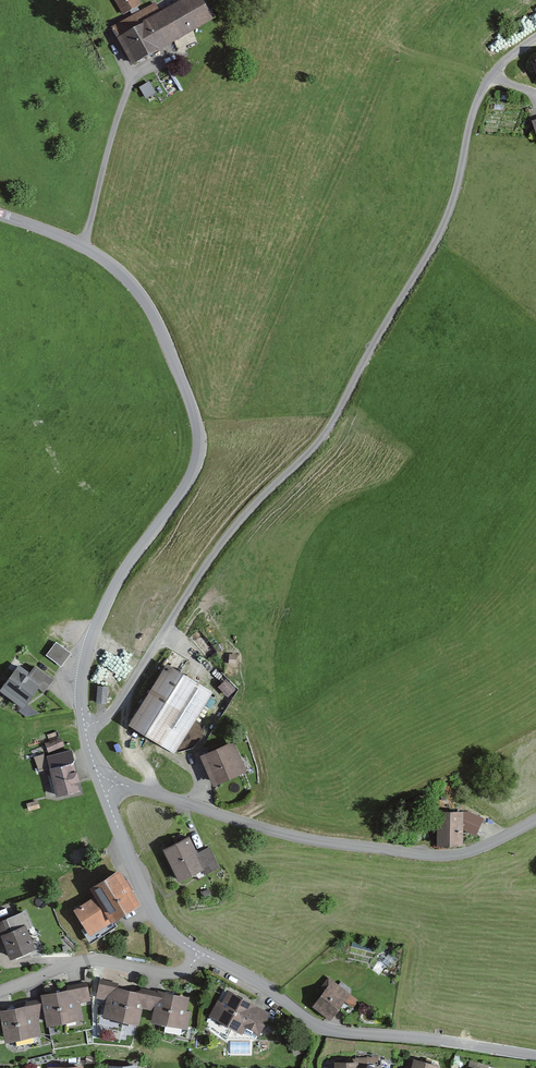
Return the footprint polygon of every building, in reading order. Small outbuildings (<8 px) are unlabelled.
[(108,31),(130,71),(210,25),(196,0),(181,0),(159,12),(154,5),(108,31)] [(122,13),(140,2),(139,0),(114,0),(122,13)] [(148,96),(157,91),(152,80),(143,85),(148,96)] [(70,654),(56,643),(47,656),(61,667),(70,654)] [(213,692),(163,662),(123,724),(174,753),(213,692)] [(29,673),(19,666),(1,692),(23,708),(38,688),(45,693),(54,681),(35,666),(29,673)] [(227,675),(220,681),(230,692),(237,686),(227,675)] [(108,688),(97,687),(95,703),(106,705),(108,688)] [(61,737),(45,743),(48,751),(64,745),(61,737)] [(232,741),(197,756),(210,787),(245,772),(232,741)] [(70,748),(32,758),(37,775),(44,774),(50,798),(81,791),(70,748)] [(38,801),(27,804),(29,812),(40,809),(38,801)] [(434,812),(433,842),(457,842),(458,812),(434,812)] [(187,837),(159,848),(174,885),(217,867),(209,846),(194,853),(187,837)] [(95,899),(73,912),(84,931),(82,932),(90,945),(118,928),(115,924),(141,908),(119,872),(90,891),(95,899)] [(0,923),(0,934),(11,961),(36,951),(28,931),(32,929),(25,913),(0,923)] [(355,999),(326,977),(303,1006),(325,1023),(339,1004),(347,1010),(355,999)] [(186,997),(101,978),(97,996),(108,998),(104,1016),(134,1023),(138,1007),(151,1010),(148,1022),(186,1030),(190,1012),(183,1011),(186,997)] [(0,1008),(0,1042),(39,1036),(36,1019),(41,1018),(43,1026),(80,1020),(77,1003),(91,1001),(88,982),(33,991),(35,1002),(0,1008)] [(267,1013),(225,989),(208,1020),(235,1035),(241,1026),(255,1034),(267,1013)] [(300,1042),(290,1046),(295,1057),(304,1053),(300,1042)] [(410,1058),(407,1067),(434,1067),(435,1065),(410,1058)] [(329,1060),(329,1067),(371,1067),(371,1066),(356,1067),(356,1060),(329,1060)]
